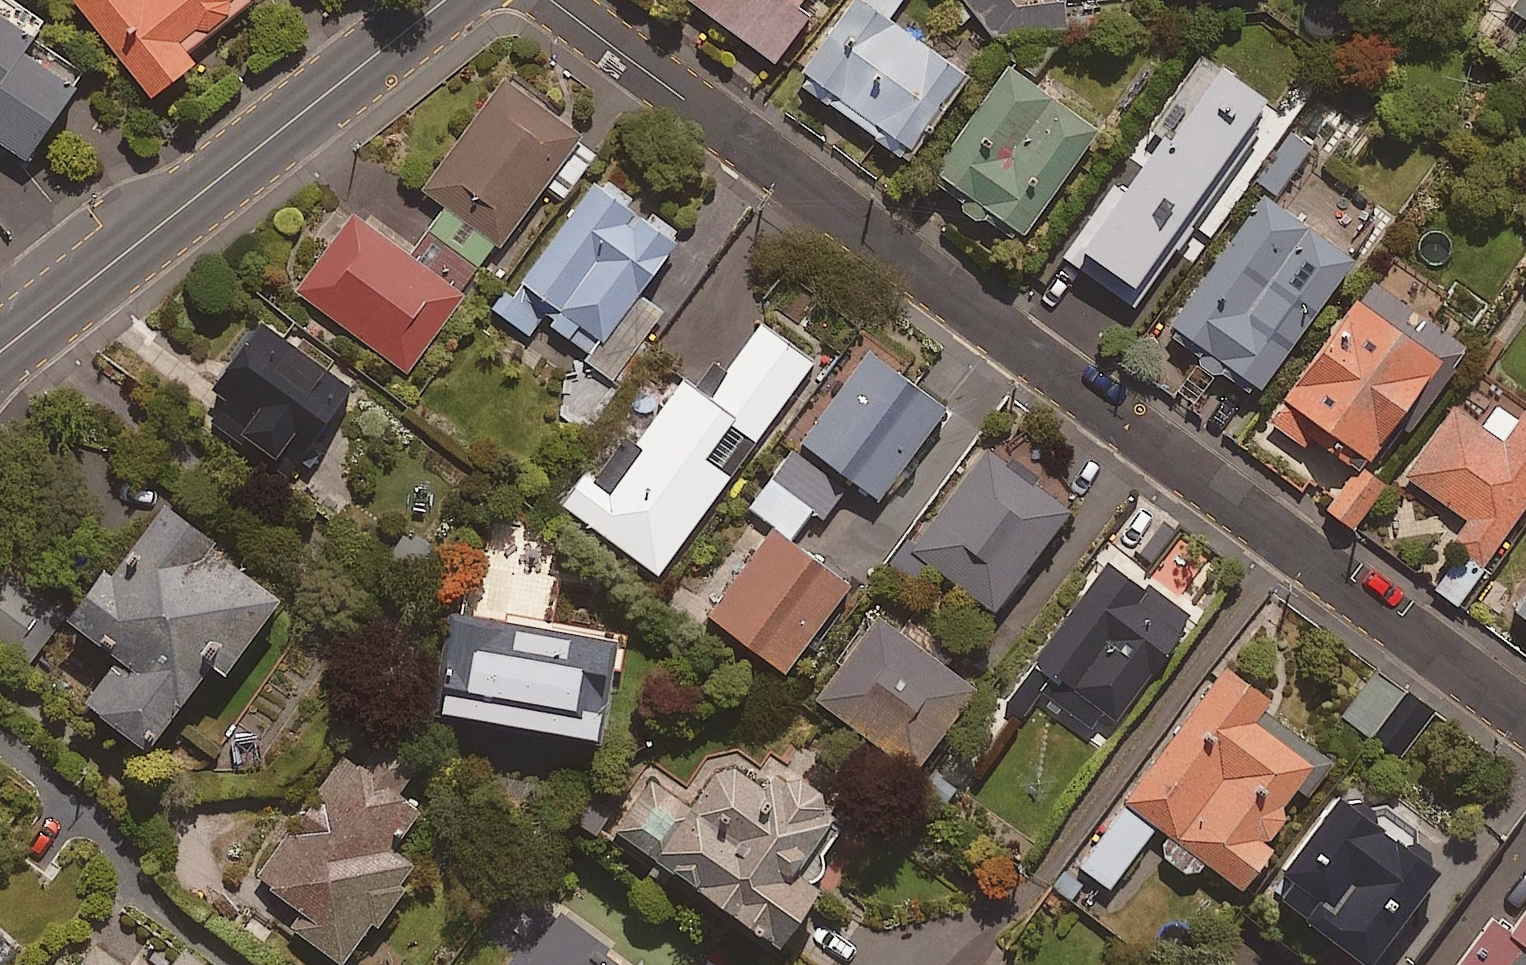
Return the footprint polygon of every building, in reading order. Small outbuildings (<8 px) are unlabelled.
[(254,0),(77,0),(159,107),(202,74),(189,58),(258,5),(254,0)] [(775,53),(811,4),(805,0),(701,0),(775,53)] [(796,71),(906,149),(967,63),(887,7),(892,0),(846,0),(796,71)] [(37,64),(45,53),(0,18),(0,111),(37,64)] [(1057,42),(1032,24),(936,159),(1025,222),(1098,121),(1033,75),(1057,42)] [(1223,45),(1217,55),(1203,46),(1069,254),(1128,292),(1268,74),(1223,45)] [(0,111),(0,145),(35,173),(89,104),(37,64),(0,111)] [(422,219),(481,262),(582,125),(504,68),(421,180),(440,194),(422,219)] [(1167,322),(1202,347),(1196,356),(1213,368),(1219,360),(1254,385),(1354,246),(1280,193),(1316,143),(1291,125),(1255,175),(1266,183),(1167,322)] [(503,283),(489,303),(529,332),(542,314),(620,369),(665,305),(637,286),(679,227),(597,169),(512,290),(503,283)] [(481,262),(422,219),(402,246),(352,209),(295,287),(405,368),(461,290),(481,262)] [(1362,456),(1443,336),(1360,280),(1268,416),(1303,440),(1312,428),(1358,459),(1328,503),(1354,521),(1387,474),(1362,456)] [(816,351),(764,313),(710,388),(684,369),(640,429),(628,420),(595,464),(589,460),(562,497),(657,567),(816,351)] [(290,471),(358,384),(269,315),(214,385),(236,403),(224,419),(290,471)] [(949,394),(868,336),(797,435),(877,493),(949,394)] [(1498,397),(1484,417),(1456,398),(1406,471),(1470,515),(1427,577),(1457,597),(1525,495),(1525,398),(1518,410),(1498,397)] [(994,601),(1070,499),(990,440),(914,542),(994,601)] [(786,662),(850,576),(792,532),(810,509),(820,516),(844,485),(793,447),(750,504),(772,521),(710,605),(786,662)] [(213,519),(164,482),(130,527),(123,521),(65,600),(119,640),(86,685),(146,730),(212,642),(226,652),(279,580),(207,526),(213,519)] [(1189,608),(1109,551),(1038,651),(1056,664),(1041,686),(1091,722),(1105,702),(1116,710),(1189,608)] [(4,562),(0,567),(0,643),(24,662),(65,611),(4,562)] [(1512,619),(1525,628),(1525,599),(1512,619)] [(976,677),(878,605),(817,690),(914,761),(976,677)] [(441,713),(602,736),(615,646),(453,624),(441,713)] [(1271,687),(1228,655),(1078,857),(1110,881),(1158,816),(1171,825),(1158,842),(1192,867),(1205,849),(1242,877),(1293,808),(1280,798),(1314,753),(1254,709),(1271,687)] [(1371,732),(1403,688),(1376,668),(1344,712),(1371,732)] [(1403,688),(1371,732),(1401,754),(1434,710),(1403,688)] [(409,877),(401,871),(414,853),(391,836),(419,798),(398,783),(417,756),(380,729),(359,759),(342,747),(254,868),(303,903),(292,919),(340,955),(372,911),(380,917),(409,877)] [(763,771),(723,744),(685,800),(648,775),(619,819),(779,926),(861,805),(777,749),(763,771)] [(1345,789),(1285,868),(1295,876),(1276,901),(1359,964),(1371,964),(1446,867),(1345,789)] [(559,902),(527,946),(520,941),(503,964),(646,964),(559,902)] [(1519,926),(1496,909),(1455,964),(1525,964),(1525,916),(1519,926)] [(167,964),(108,922),(85,953),(69,941),(51,964),(214,964),(182,942),(167,964)]
